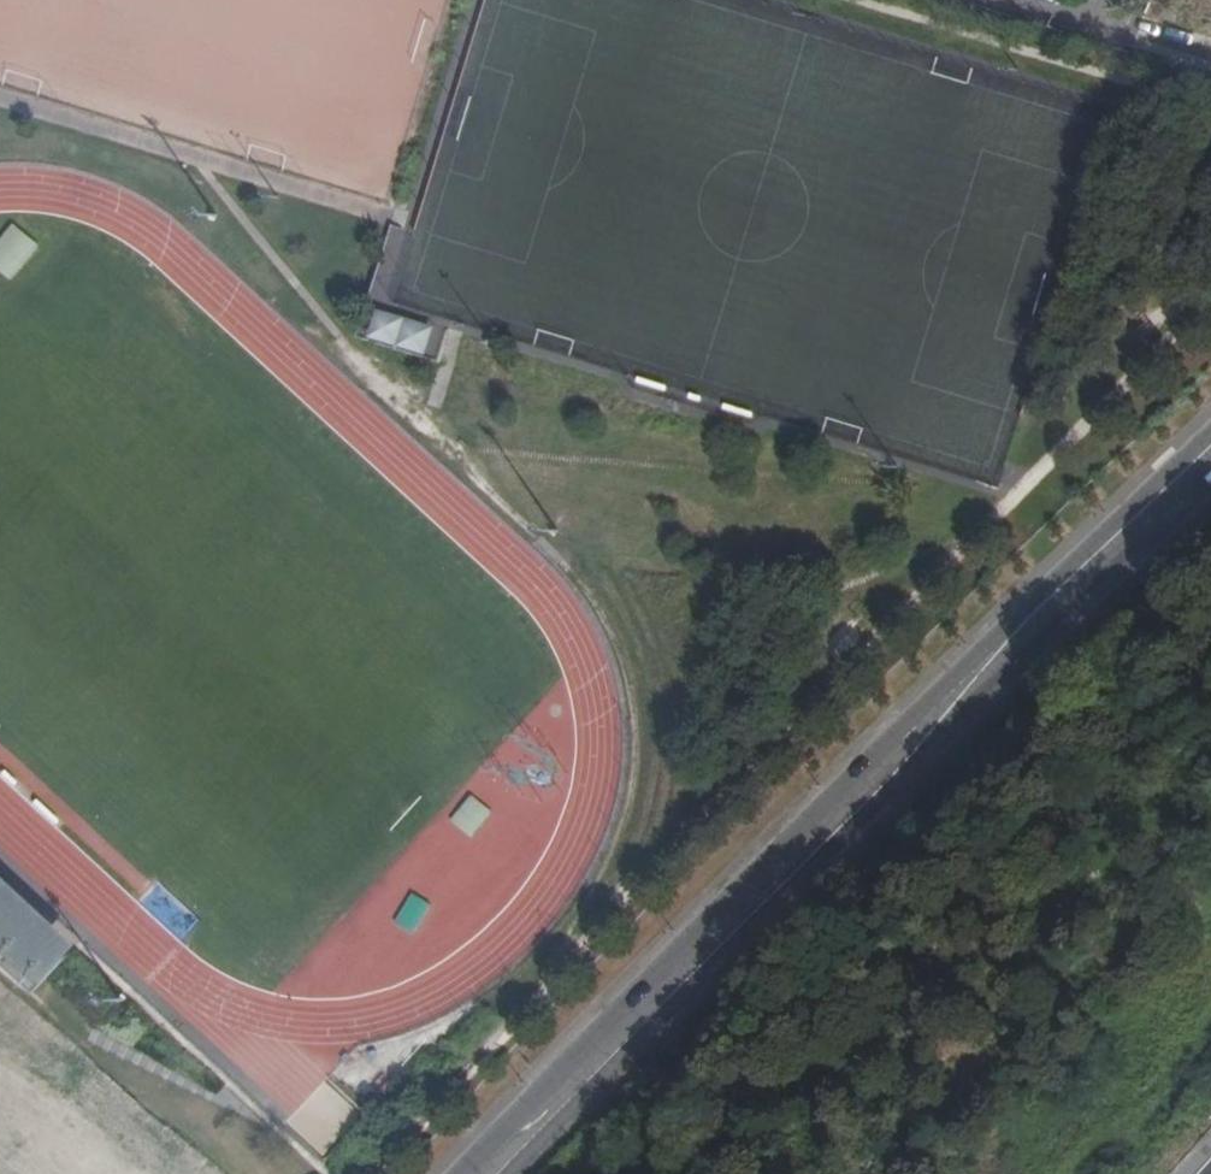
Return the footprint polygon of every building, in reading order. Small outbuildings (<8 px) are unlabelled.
[(40,246),(16,223),(0,240),(0,271),(9,279),(40,246)] [(377,313),(373,342),(432,350),(436,320),(377,313)]
